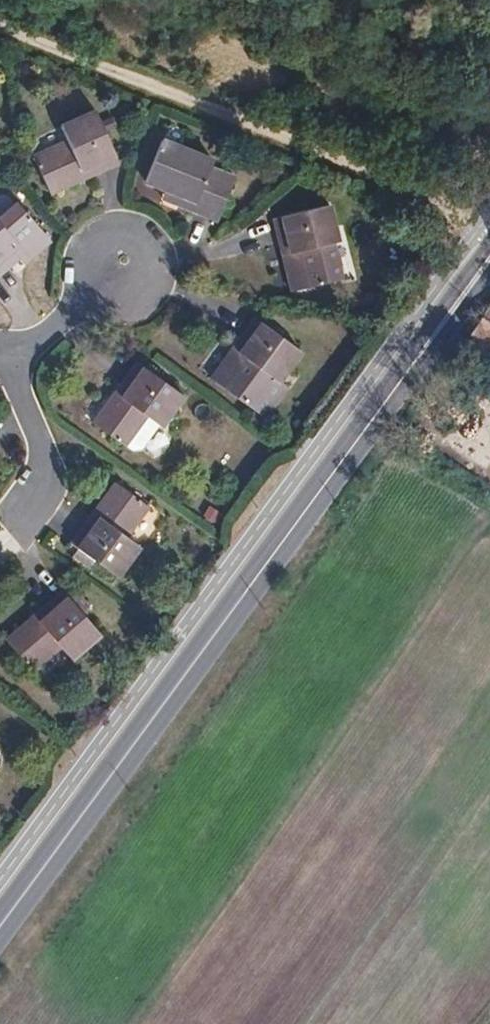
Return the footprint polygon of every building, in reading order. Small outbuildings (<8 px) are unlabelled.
[(37,140),(51,180),(81,170),(79,161),(95,155),(98,164),(122,155),(103,100),(67,113),(72,128),(37,140)] [(165,137),(149,180),(169,189),(184,196),(181,202),(217,218),(236,177),(209,165),(212,159),(165,137)] [(98,164),(95,155),(79,161),(81,170),(98,164)] [(181,202),(184,196),(169,189),(165,196),(181,202)] [(0,195),(0,210),(10,203),(3,193),(0,195)] [(12,261),(5,252),(16,242),(24,251),(29,257),(56,234),(24,196),(0,217),(0,271),(12,261)] [(285,257),(291,288),(332,280),(340,279),(334,244),(341,243),(335,202),(277,211),(282,239),(290,238),(293,255),(285,257)] [(293,255),(290,238),(282,239),(285,257),(293,255)] [(12,261),(24,251),(16,242),(5,252),(12,261)] [(479,316),(468,331),(476,336),(489,345),(489,301),(479,316)] [(229,351),(211,375),(244,401),(266,372),(278,381),(302,350),(257,316),(241,337),(247,342),(236,356),(229,351)] [(476,336),(469,348),(489,360),(489,345),(476,336)] [(236,356),(247,342),(241,337),(229,351),(236,356)] [(112,397),(93,422),(126,446),(146,420),(159,430),(183,396),(137,362),(122,384),(128,388),(118,401),(112,397)] [(118,401),(128,388),(122,384),(112,397),(118,401)] [(93,519),(75,543),(121,578),(146,545),(133,535),(155,505),(121,479),(104,503),(111,509),(100,525),(93,519)] [(100,525),(111,509),(104,503),(93,519),(100,525)] [(6,639),(34,672),(61,649),(71,660),(102,635),(83,612),(92,605),(79,589),(70,597),(64,590),(45,606),(51,613),(35,626),(30,619),(6,639)] [(35,626),(51,613),(45,606),(30,619),(35,626)]
